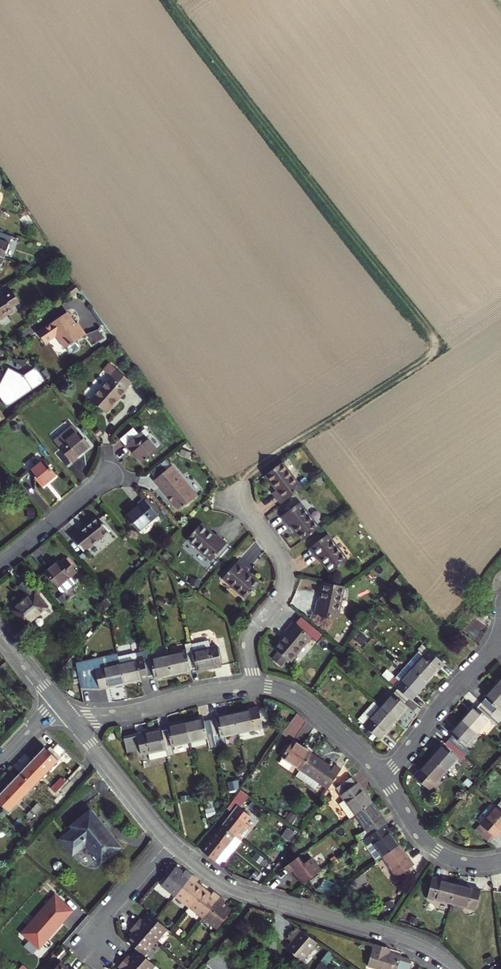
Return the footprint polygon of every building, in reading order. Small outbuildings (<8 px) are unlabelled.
[(4,261),(9,246),(0,243),(0,259),(4,261)] [(4,313),(10,309),(9,307),(18,301),(11,290),(2,296),(0,297),(0,318),(5,315),(4,313)] [(66,310),(36,331),(43,341),(54,334),(64,346),(84,332),(76,321),(74,322),(66,310)] [(0,380),(0,400),(5,407),(43,379),(33,365),(21,374),(5,367),(0,380)] [(130,381),(116,368),(91,398),(107,411),(126,391),(124,388),(130,381)] [(76,455),(89,443),(76,429),(74,430),(69,424),(55,437),(54,441),(58,445),(72,461),(77,457),(76,455)] [(150,425),(129,441),(135,448),(138,446),(148,458),(171,440),(160,427),(154,431),(150,425)] [(55,473),(43,457),(29,469),(41,484),(55,473)] [(273,487),(282,498),(302,485),(283,459),(267,470),(277,484),(273,487)] [(199,493),(175,463),(161,474),(168,483),(166,485),(184,506),(199,493)] [(161,512),(148,496),(143,500),(145,503),(132,514),(143,527),(161,512)] [(292,519),(304,534),(321,523),(301,496),(283,510),(290,520),(292,519)] [(83,529),(81,527),(74,532),(88,547),(111,527),(100,514),(83,529)] [(219,531),(216,534),(203,522),(190,535),(214,558),(229,542),(219,531)] [(349,559),(330,533),(312,547),(319,557),(321,556),(333,571),(349,559)] [(59,556),(47,567),(60,582),(59,582),(64,587),(76,577),(72,572),(79,566),(68,554),(62,559),(59,556)] [(240,560),(226,575),(249,596),(261,583),(248,571),(250,568),(240,560)] [(47,604),(27,579),(22,584),(28,593),(13,606),(26,622),(47,604)] [(346,585),(327,582),(323,599),(319,598),(316,612),(338,616),(346,585)] [(292,660),(312,635),(295,621),(287,631),(291,634),(279,649),(292,660)] [(217,641),(211,642),(209,635),(191,638),(196,662),(197,666),(221,661),(217,641)] [(186,647),(168,651),(173,670),(190,667),(190,663),(196,662),(191,638),(185,639),(186,647)] [(423,644),(406,662),(426,681),(439,667),(437,666),(442,661),(423,644)] [(168,651),(149,654),(148,646),(142,647),(147,670),(154,669),(155,674),(173,670),(168,651)] [(123,659),(127,679),(148,675),(147,670),(142,647),(137,648),(138,656),(123,659)] [(123,659),(98,664),(103,684),(127,679),(123,659)] [(389,680),(397,688),(409,698),(411,695),(412,696),(426,681),(406,662),(394,676),(393,676),(389,680)] [(382,674),(388,679),(389,678),(392,674),(386,669),(382,674)] [(494,712),(500,719),(500,686),(496,682),(484,696),(486,697),(482,702),(494,712)] [(380,706),(395,719),(408,705),(405,702),(409,698),(397,688),(380,706)] [(417,705),(409,698),(405,702),(408,705),(413,710),(417,705)] [(368,718),(376,702),(373,700),(361,712),(368,718)] [(368,718),(364,724),(378,737),(395,719),(380,706),(376,702),(368,718)] [(494,712),(482,702),(478,707),(475,704),(462,718),(478,732),(491,717),(490,717),(494,712)] [(259,705),(235,709),(239,729),(263,724),(259,705)] [(239,729),(235,709),(218,712),(218,716),(211,718),(214,731),(222,730),(222,733),(239,729)] [(283,731),(292,739),(307,720),(297,712),(283,731)] [(368,718),(361,712),(356,717),(364,724),(368,718)] [(186,718),(190,739),(209,736),(208,732),(214,731),(211,718),(205,719),(204,715),(186,718)] [(172,739),(173,743),(190,739),(186,718),(168,721),(169,726),(162,728),(164,740),(172,739)] [(452,735),(449,739),(461,750),(465,745),(466,746),(478,732),(462,718),(450,733),(452,735)] [(128,747),(141,745),(142,750),(165,745),(164,740),(162,728),(161,725),(125,732),(128,747)] [(311,753),(292,739),(280,756),(299,769),(311,753)] [(431,757),(445,769),(459,754),(458,753),(461,750),(449,739),(444,744),(443,743),(431,757)] [(55,741),(47,749),(59,760),(67,752),(55,741)] [(45,747),(33,760),(46,773),(59,760),(47,749),(45,747)] [(299,769),(318,783),(327,790),(341,770),(334,764),(331,768),(311,753),(299,769)] [(445,769),(431,757),(414,776),(429,788),(445,769)] [(34,786),(46,773),(33,760),(20,772),(34,786)] [(299,769),(295,775),(314,789),(318,783),(299,769)] [(20,772),(8,785),(22,798),(34,786),(20,772)] [(350,818),(356,814),(372,802),(353,773),(336,784),(345,798),(339,802),(350,818)] [(61,787),(67,782),(62,778),(57,783),(61,787)] [(61,787),(57,783),(52,788),(56,792),(61,787)] [(8,785),(0,794),(0,817),(2,819),(22,798),(8,785)] [(230,801),(236,805),(243,796),(238,791),(230,801)] [(230,801),(228,804),(225,808),(230,813),(236,805),(230,801)] [(383,817),(372,802),(356,814),(367,829),(358,835),(362,841),(383,825),(379,820),(383,817)] [(37,803),(33,809),(37,812),(41,807),(37,803)] [(496,804),(473,830),(487,841),(492,835),(494,837),(500,829),(500,809),(496,804)] [(223,823),(235,833),(240,837),(254,819),(236,805),(230,813),(223,823)] [(31,818),(37,812),(33,809),(27,814),(31,818)] [(72,854),(79,848),(99,825),(97,824),(99,822),(90,810),(71,825),(74,829),(61,839),(72,854)] [(223,823),(214,834),(227,844),(235,833),(223,823)] [(119,846),(105,828),(102,830),(99,825),(79,848),(85,843),(92,852),(92,856),(95,859),(98,859),(100,862),(119,846)] [(373,840),(384,856),(399,845),(388,828),(386,829),(383,825),(362,841),(365,846),(373,840)] [(214,834),(203,849),(215,859),(227,844),(214,834)] [(373,840),(365,846),(376,862),(384,856),(373,840)] [(238,844),(234,848),(244,855),(250,848),(243,843),(241,846),(238,844)] [(413,865),(399,845),(384,856),(397,876),(413,865)] [(298,856),(283,867),(287,873),(291,871),(302,885),(321,870),(315,862),(314,863),(310,858),(303,863),(298,856)] [(164,882),(177,893),(193,873),(187,868),(185,871),(177,865),(164,882)] [(177,893),(192,904),(205,887),(197,880),(199,878),(193,873),(177,893)] [(427,896),(452,902),(457,882),(432,876),(427,896)] [(481,888),(457,882),(452,902),(476,908),(481,888)] [(192,904),(205,915),(221,895),(215,890),(213,893),(205,887),(192,904)] [(21,933),(38,948),(53,932),(52,931),(57,925),(59,926),(73,911),(55,895),(21,933)] [(221,895),(205,915),(219,926),(232,909),(225,903),(227,900),(222,896),(221,895)] [(139,918),(134,924),(155,942),(166,929),(156,920),(150,915),(143,922),(139,918)] [(155,942),(134,924),(129,930),(133,933),(126,940),(131,945),(138,951),(143,955),(155,942)] [(315,939),(295,924),(291,929),(295,932),(287,941),(304,954),(315,939)] [(315,939),(304,954),(309,957),(320,943),(315,939)] [(390,953),(385,952),(386,947),(376,944),(369,965),(384,968),(410,968),(413,961),(409,959),(390,953)] [(134,968),(151,968),(155,965),(143,955),(138,951),(133,957),(129,954),(124,960),(134,968)] [(214,968),(216,966),(219,968),(233,968),(218,953),(208,962),(214,968)] [(124,960),(119,965),(122,968),(121,968),(134,968),(124,960)] [(331,967),(322,960),(316,968),(329,968),(331,967)]
